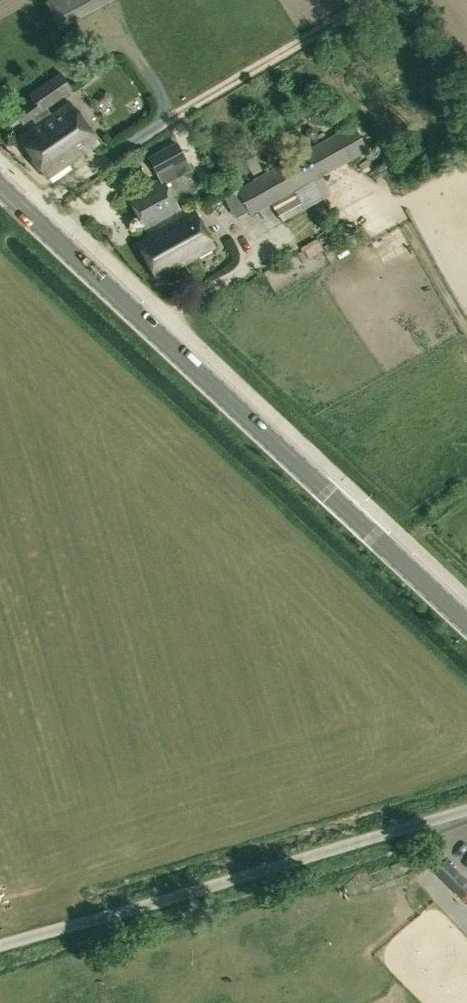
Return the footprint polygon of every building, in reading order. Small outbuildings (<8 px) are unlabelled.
[(44,1),(56,22),(96,0),(46,0),(44,1)] [(28,94),(30,97),(37,93),(48,108),(73,90),(60,71),(28,94)] [(32,119),(36,125),(52,114),(48,108),(37,93),(30,97),(11,111),(22,125),(32,119)] [(52,114),(36,125),(19,138),(47,177),(98,142),(69,101),(52,114)] [(235,189),(244,204),(250,215),(271,203),(293,191),(315,179),(368,151),(353,124),(235,189)] [(157,174),(160,179),(161,179),(163,177),(166,182),(177,176),(171,166),(186,159),(177,143),(149,158),(157,174)] [(251,174),(260,170),(254,156),(245,160),(251,174)] [(181,211),(167,185),(163,177),(161,179),(127,196),(145,230),(181,211)] [(296,196),(274,208),(281,221),(304,209),(296,196)] [(137,242),(156,278),(215,247),(195,211),(137,242)] [(318,239),(304,247),(308,255),(322,248),(318,239)] [(433,872),(459,897),(466,889),(466,881),(445,860),(433,872)] [(466,900),(466,889),(459,897),(465,903),(466,900)]
